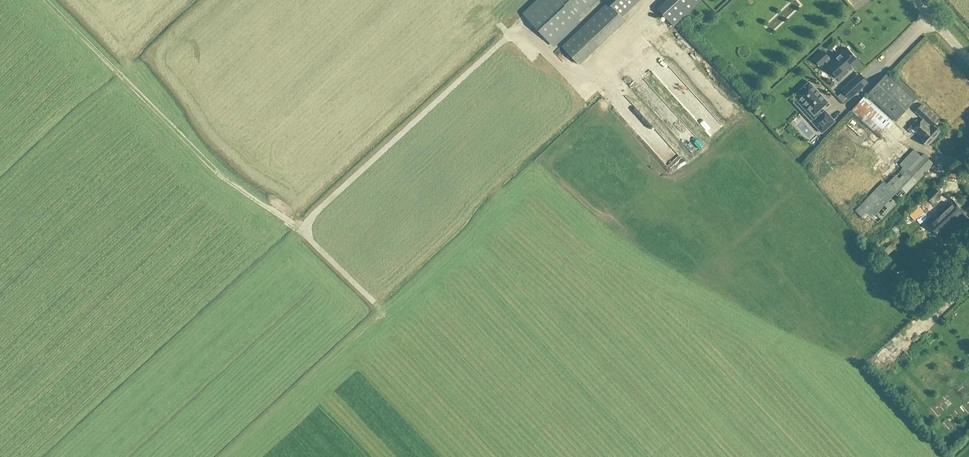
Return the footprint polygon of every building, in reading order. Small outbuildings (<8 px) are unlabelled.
[(525,13),(553,43),(599,0),(539,0),(525,13)] [(623,17),(640,0),(610,0),(608,2),(623,17)] [(657,7),(673,25),(700,0),(665,0),(657,7)] [(656,26),(667,41),(675,35),(664,20),(656,26)] [(826,65),(838,78),(857,60),(844,47),(830,61),(826,57),(827,57),(821,51),(813,60),(818,65),(824,60),(827,64),(826,65)] [(895,121),(909,106),(916,98),(888,72),(866,94),(895,121)] [(812,122),(822,132),(835,120),(825,110),(821,113),(819,110),(828,102),(809,81),(795,94),(798,97),(793,102),(800,108),(805,104),(817,117),(812,122)] [(851,81),(842,89),(850,98),(859,90),(851,81)] [(879,138),(894,121),(865,95),(850,111),(879,138)] [(922,103),(915,110),(923,118),(920,122),(917,119),(908,129),(913,133),(915,132),(921,138),(920,140),(927,146),(941,131),(934,125),(939,120),(922,103)] [(855,163),(879,139),(865,126),(841,150),(855,163)] [(917,181),(904,168),(881,191),(894,205),(917,181)] [(943,194),(935,186),(925,196),(933,204),(943,194)] [(952,199),(926,223),(940,237),(966,213),(952,199)] [(889,225),(878,215),(872,222),(883,232),(889,225)]
